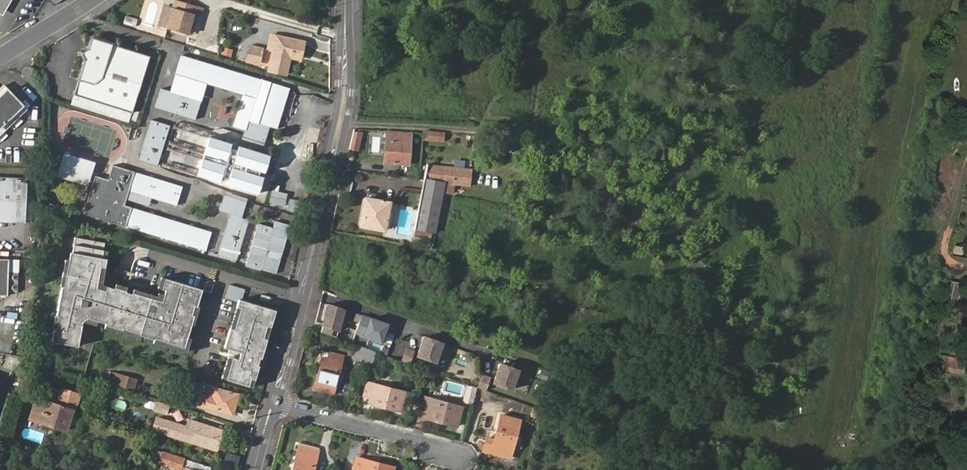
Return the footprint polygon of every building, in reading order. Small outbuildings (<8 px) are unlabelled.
[(197,14),(200,6),(179,0),(176,0),(168,28),(188,34),(194,13),(197,14)] [(192,35),(197,14),(194,13),(188,34),(192,35)] [(124,23),(134,27),(137,19),(127,15),(124,23)] [(274,47),(277,35),(271,33),(268,47),(273,49),(274,49),(274,47)] [(304,41),(277,35),(274,47),(274,49),(269,69),(286,73),(290,56),(291,52),(301,54),(304,41)] [(148,55),(90,37),(87,48),(88,53),(87,56),(84,58),(77,79),(79,80),(76,91),(74,90),(73,94),(132,111),(148,55)] [(257,62),(261,49),(250,46),(247,59),(257,62)] [(261,79),(182,56),(177,74),(256,97),(261,79)] [(35,79),(36,78),(37,77),(37,76),(37,75),(37,74),(37,73),(37,72),(36,71),(36,70),(34,68),(33,68),(32,68),(32,67),(30,67),(28,68),(26,69),(24,71),(24,72),(24,73),(24,74),(24,75),(25,77),(25,79),(26,79),(27,80),(28,80),(28,81),(29,81),(31,81),(32,81),(33,81),(34,80),(35,79)] [(265,124),(272,127),(279,129),(292,88),(272,82),(260,123),(250,120),(250,124),(249,129),(262,133),(265,124)] [(28,103),(7,84),(0,91),(0,132),(28,103)] [(156,108),(196,119),(202,100),(162,89),(156,108)] [(231,144),(242,148),(249,129),(250,124),(218,113),(210,137),(231,144)] [(151,121),(140,160),(158,165),(170,126),(151,121)] [(264,154),(272,127),(265,124),(262,133),(249,129),(242,148),(264,154)] [(351,150),(361,151),(363,132),(353,130),(351,150)] [(424,130),(423,141),(444,143),(445,132),(424,130)] [(387,133),(384,163),(407,164),(409,135),(387,133)] [(170,162),(193,169),(201,141),(178,135),(170,162)] [(271,155),(264,154),(242,148),(231,144),(220,182),(229,185),(251,191),(260,194),(271,155)] [(132,191),(153,199),(180,206),(185,187),(138,173),(116,166),(111,181),(98,177),(87,214),(128,227),(208,249),(213,232),(134,209),(127,207),(129,199),(132,191)] [(468,185),(469,170),(426,166),(415,230),(436,234),(445,183),(468,185)] [(14,200),(15,176),(0,175),(0,204),(4,199),(14,200)] [(243,218),(251,191),(229,185),(224,203),(241,208),(238,217),(243,218)] [(150,206),(153,199),(132,191),(129,199),(150,206)] [(365,198),(359,225),(382,229),(388,202),(365,198)] [(14,200),(4,199),(0,204),(0,220),(14,221),(14,200)] [(249,220),(243,218),(238,217),(241,208),(224,203),(221,212),(231,214),(219,255),(237,261),(249,220)] [(274,263),(280,219),(264,216),(258,261),(274,263)] [(115,288),(108,286),(106,290),(97,287),(101,266),(105,266),(106,258),(102,257),(103,249),(105,242),(75,237),(72,252),(70,252),(69,259),(64,286),(62,286),(57,317),(59,317),(57,328),(55,328),(53,342),(65,344),(79,346),(84,321),(89,318),(98,320),(107,323),(106,325),(123,330),(124,328),(141,333),(141,335),(156,339),(156,338),(186,347),(188,337),(192,325),(195,315),(192,314),(195,305),(198,306),(203,289),(166,278),(163,288),(166,289),(165,294),(163,301),(133,292),(133,294),(126,292),(127,290),(116,287),(115,288)] [(964,255),(966,247),(957,244),(955,252),(964,255)] [(64,286),(69,259),(65,259),(61,286),(62,286),(64,286)] [(0,263),(0,299),(9,299),(10,263),(0,263)] [(102,284),(105,266),(101,266),(97,287),(106,290),(108,286),(102,284)] [(241,301),(245,290),(229,286),(225,299),(238,303),(239,300),(241,301)] [(163,301),(165,294),(159,292),(158,296),(134,289),(133,292),(163,301)] [(241,301),(239,300),(238,303),(236,307),(240,308),(234,330),(230,329),(224,348),(230,350),(228,354),(239,358),(239,360),(232,359),(226,380),(249,387),(251,380),(255,381),(259,367),(257,366),(260,359),(261,360),(267,340),(263,339),(267,326),(271,327),(276,311),(241,301)] [(338,330),(343,309),(327,303),(323,325),(338,330)] [(240,308),(236,307),(230,329),(234,330),(240,308)] [(363,315),(356,333),(385,344),(385,343),(392,345),(397,333),(389,330),(391,325),(363,315)] [(141,333),(124,328),(123,330),(106,325),(105,328),(140,338),(141,335),(141,333)] [(338,330),(323,325),(321,332),(337,338),(338,330)] [(436,363),(443,344),(425,337),(417,356),(436,363)] [(186,347),(156,338),(156,339),(155,343),(184,351),(186,347)] [(353,358),(363,361),(366,348),(357,345),(353,358)] [(371,364),(375,352),(366,348),(363,361),(371,364)] [(415,352),(406,349),(402,361),(410,364),(415,352)] [(321,358),(314,390),(333,394),(343,356),(329,353),(328,360),(321,358)] [(945,372),(965,374),(966,358),(947,356),(945,372)] [(226,380),(232,359),(228,357),(222,379),(226,380)] [(513,390),(520,371),(501,364),(493,383),(513,390)] [(113,375),(110,385),(124,388),(127,379),(113,375)] [(486,391),(490,378),(482,375),(477,389),(486,391)] [(14,378),(11,395),(21,396),(23,380),(14,378)] [(136,381),(127,379),(124,388),(133,391),(136,381)] [(363,396),(370,398),(369,404),(400,412),(405,393),(367,383),(363,396)] [(208,400),(206,407),(233,415),(238,395),(215,388),(212,401),(208,400)] [(38,400),(37,403),(32,422),(63,431),(68,414),(69,412),(71,412),(76,395),(57,389),(52,405),(38,400)] [(421,412),(427,414),(426,419),(457,427),(462,409),(425,398),(421,412)] [(154,409),(156,402),(147,399),(145,406),(154,409)] [(170,405),(157,401),(154,409),(168,413),(170,405)] [(32,402),(31,402),(25,420),(32,422),(37,403),(36,403),(32,402)] [(182,427),(183,426),(153,417),(149,429),(189,442),(191,436),(186,435),(184,432),(185,428),(182,427)] [(500,418),(493,442),(486,440),(482,453),(497,457),(509,460),(520,423),(500,418)] [(215,443),(219,444),(223,431),(185,419),(183,426),(182,427),(185,428),(184,432),(186,435),(191,436),(189,442),(213,450),(215,443)] [(294,469),(314,469),(319,449),(301,444),(298,454),(294,469)] [(212,468),(164,453),(161,464),(180,469),(211,469),(212,468)] [(225,453),(222,463),(234,467),(238,457),(225,453)] [(395,468),(357,458),(354,469),(394,469),(395,468)]
